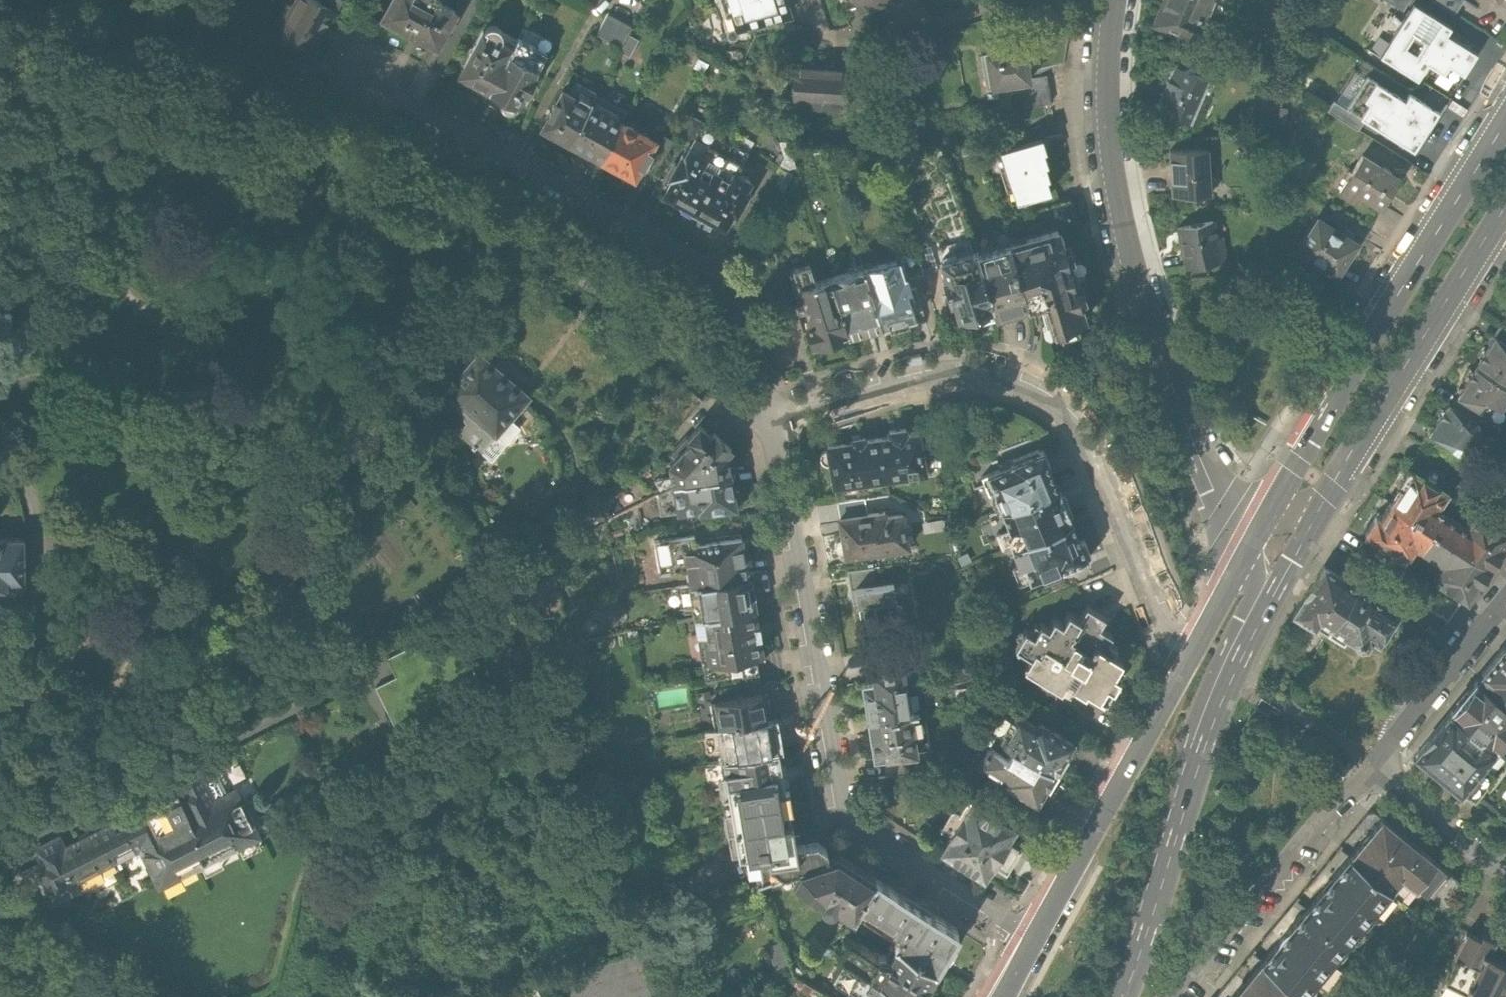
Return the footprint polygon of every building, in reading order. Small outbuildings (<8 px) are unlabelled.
[(272,39),(307,58),(332,12),(310,0),(293,0),(272,39)] [(432,0),(383,0),(373,19),(433,50),(453,11),(432,0)] [(736,33),(790,17),(785,0),(726,0),(736,33)] [(857,7),(854,0),(839,0),(844,12),(857,7)] [(857,7),(860,15),(898,0),(854,0),(857,7)] [(1153,28),(1196,45),(1214,0),(1165,0),(1153,28)] [(1404,11),(1411,0),(1385,0),(1404,11)] [(1464,0),(1431,0),(1455,15),(1464,0)] [(1413,3),(1380,55),(1418,79),(1427,65),(1458,84),(1477,53),(1447,34),(1451,27),(1413,3)] [(454,79),(485,95),(505,57),(509,48),(478,32),(454,79)] [(636,42),(628,37),(620,54),(628,58),(636,42)] [(1025,47),(986,54),(992,88),(1021,83),(1031,82),(1025,47)] [(534,72),(505,57),(485,95),(515,110),(534,72)] [(847,67),(793,66),(791,100),(846,102),(847,67)] [(1175,69),(1158,110),(1193,123),(1209,82),(1175,69)] [(1405,101),(1367,77),(1347,109),(1364,120),(1414,152),(1439,112),(1409,94),(1405,101)] [(1047,79),(1031,82),(1021,83),(1026,111),(1052,107),(1047,79)] [(538,132),(566,147),(588,106),(560,91),(538,132)] [(1364,120),(1347,109),(1334,101),(1328,111),(1358,131),(1364,120)] [(620,123),(588,106),(566,147),(598,164),(620,123)] [(655,142),(620,123),(598,164),(633,183),(655,142)] [(1020,147),(1001,153),(1018,206),(1051,195),(1046,182),(1050,181),(1046,168),(1048,167),(1044,154),(1047,153),(1042,139),(1020,147)] [(662,199),(692,214),(713,173),(701,167),(705,158),(687,148),(682,158),(679,156),(666,180),(671,183),(662,199)] [(1207,152),(1169,155),(1172,199),(1210,197),(1207,152)] [(1399,178),(1362,154),(1339,189),(1353,198),(1357,192),(1381,206),(1399,178)] [(772,187),(786,192),(795,168),(781,162),(772,187)] [(727,181),(713,173),(692,214),(723,231),(731,214),(736,217),(749,193),(745,191),(750,182),(732,172),(727,181)] [(1336,276),(1358,242),(1316,217),(1296,250),(1336,276)] [(1178,228),(1187,268),(1227,258),(1222,235),(1218,236),(1215,219),(1178,228)] [(1035,306),(1041,305),(1071,272),(1060,236),(1011,251),(1029,308),(1035,306)] [(913,244),(922,273),(937,268),(928,239),(913,244)] [(1011,251),(995,256),(1012,313),(1029,308),(1011,251)] [(957,321),(993,310),(978,261),(976,254),(940,265),(957,321)] [(996,318),(1012,313),(995,256),(978,261),(993,310),(996,318)] [(897,260),(863,270),(881,328),(915,317),(897,260)] [(810,349),(847,338),(830,281),(813,286),(808,267),(792,272),(808,326),(804,327),(810,349)] [(863,270),(830,281),(847,338),(881,328),(863,270)] [(1087,325),(1071,272),(1041,305),(1051,336),(1071,330),(1087,325)] [(1477,365),(1505,384),(1505,347),(1496,340),(1493,346),(1490,344),(1477,365)] [(444,394),(473,418),(495,437),(528,397),(476,355),(444,394)] [(1505,402),(1505,384),(1477,365),(1461,390),(1463,391),(1460,396),(1474,406),(1478,400),(1485,399),(1501,410),(1505,402)] [(1433,427),(1424,444),(1462,468),(1466,461),(1471,465),(1477,464),(1485,451),(1475,445),(1480,437),(1477,421),(1448,403),(1433,427)] [(481,453),(495,437),(473,418),(459,435),(481,453)] [(918,430),(918,433),(922,457),(941,453),(938,433),(937,427),(918,430)] [(687,447),(668,468),(671,488),(677,485),(728,477),(725,457),(730,452),(712,436),(709,439),(697,429),(684,443),(687,447)] [(890,438),(879,440),(885,479),(925,472),(922,457),(918,433),(906,435),(905,429),(889,431),(890,438)] [(834,488),(885,479),(879,440),(865,442),(864,439),(853,441),(853,444),(827,449),(828,453),(826,453),(824,454),(823,455),(821,456),(821,458),(820,459),(820,461),(821,463),(822,464),(823,466),(825,467),(826,467),(829,467),(830,467),(834,488)] [(998,510),(1001,509),(1055,486),(1047,467),(1050,466),(1043,450),(1037,449),(998,464),(1000,468),(981,477),(993,506),(998,510)] [(1401,488),(1391,504),(1433,530),(1445,512),(1437,507),(1447,492),(1408,467),(1396,485),(1401,488)] [(734,510),(728,477),(677,485),(671,488),(676,516),(697,512),(698,516),(734,510)] [(1015,544),(1015,545),(1069,522),(1071,521),(1060,494),(1057,492),(1055,486),(1001,509),(1008,528),(1015,544)] [(837,504),(840,519),(867,514),(865,499),(837,504)] [(1421,548),(1433,530),(1391,504),(1381,520),(1376,517),(1365,535),(1393,553),(1387,562),(1398,569),(1414,544),(1421,548)] [(1433,530),(1491,567),(1502,549),(1505,548),(1505,529),(1477,510),(1467,526),(1445,512),(1433,530)] [(840,519),(839,519),(843,540),(841,540),(839,541),(838,542),(836,543),(835,545),(835,547),(835,548),(836,550),(837,552),(838,553),(839,554),(841,554),(843,554),(845,554),(845,557),(908,546),(903,515),(901,514),(885,517),(884,511),(867,514),(840,519)] [(1077,542),(1069,522),(1015,545),(1023,564),(1029,579),(1030,581),(1054,571),(1061,573),(1084,563),(1086,557),(1090,556),(1084,540),(1077,542)] [(1008,528),(996,533),(1002,548),(1015,544),(1008,528)] [(7,584),(7,577),(24,577),(23,530),(0,531),(0,584),(7,584)] [(1479,585),(1491,567),(1433,530),(1421,548),(1443,562),(1433,578),(1467,599),(1477,583),(1479,585)] [(687,591),(748,580),(741,539),(696,547),(694,540),(654,547),(659,577),(684,573),(687,591)] [(1029,579),(1023,564),(1013,568),(1019,583),(1029,579)] [(1294,614),(1327,634),(1356,586),(1324,566),(1294,614)] [(851,591),(855,590),(855,589),(877,586),(873,568),(848,573),(851,591)] [(692,624),(754,614),(748,580),(687,591),(692,624)] [(897,606),(893,583),(877,586),(855,589),(855,590),(861,622),(862,622),(863,623),(864,624),(865,626),(867,626),(869,627),(873,626),(875,625),(876,623),(877,621),(878,619),(899,615),(898,615),(900,615),(901,614),(902,613),(903,611),(903,610),(903,609),(902,607),(901,606),(900,605),(899,605),(898,605),(897,606)] [(1369,639),(1370,637),(1378,642),(1397,612),(1356,586),(1327,634),(1343,645),(1348,637),(1355,641),(1355,643),(1360,646),(1366,645),(1369,641),(1369,639)] [(1024,666),(1060,687),(1064,680),(1083,691),(1085,688),(1102,698),(1109,685),(1111,686),(1118,676),(1112,673),(1120,659),(1111,653),(1116,646),(1107,641),(1111,634),(1099,627),(1104,617),(1086,607),(1079,619),(1069,613),(1062,624),(1053,619),(1048,628),(1040,624),(1033,635),(1024,630),(1015,646),(1030,655),(1024,666)] [(754,614),(692,624),(700,669),(703,668),(704,684),(717,681),(757,674),(754,660),(762,659),(754,614)] [(898,645),(875,649),(879,670),(902,666),(898,645)] [(1502,651),(1482,675),(1483,676),(1478,683),(1505,706),(1505,654),(1502,651)] [(860,685),(867,720),(916,711),(919,711),(916,693),(907,695),(902,666),(879,670),(871,672),(873,682),(860,685)] [(757,674),(717,681),(721,704),(761,697),(757,674)] [(1505,737),(1505,706),(1478,683),(1476,682),(1450,714),(1494,751),(1505,737)] [(714,732),(767,723),(761,697),(721,704),(709,706),(714,732)] [(920,729),(916,711),(867,720),(873,760),(916,752),(916,751),(930,749),(926,728),(920,729)] [(1014,746),(1058,773),(1076,743),(1040,722),(1033,723),(1016,713),(1001,739),(1014,746)] [(1482,766),(1494,751),(1450,714),(1415,756),(1460,793),(1482,766)] [(724,764),(778,755),(773,723),(767,723),(714,732),(718,757),(715,758),(716,765),(724,764)] [(1003,780),(1041,802),(1058,773),(1014,746),(1008,756),(990,745),(980,762),(1005,776),(1003,780)] [(721,790),(782,780),(778,755),(724,764),(726,778),(719,779),(721,790)] [(62,833),(32,847),(39,860),(32,864),(42,885),(52,904),(85,888),(81,881),(141,850),(162,888),(197,870),(237,849),(235,846),(261,834),(240,785),(229,791),(218,771),(208,776),(200,761),(173,774),(179,786),(140,805),(130,801),(116,808),(115,819),(67,843),(62,833)] [(883,766),(885,778),(909,773),(907,762),(883,766)] [(1494,776),(1482,766),(1460,793),(1472,803),(1494,776)] [(910,789),(907,774),(885,778),(876,779),(878,794),(910,789)] [(782,780),(721,790),(723,800),(729,800),(731,814),(725,815),(729,834),(792,825),(790,817),(793,816),(789,792),(785,794),(782,780)] [(380,800),(374,787),(361,792),(367,806),(380,800)] [(620,794),(609,788),(603,799),(614,805),(620,794)] [(951,837),(942,852),(987,879),(995,866),(1006,873),(1013,861),(1021,849),(1009,842),(1017,829),(968,799),(959,814),(952,810),(940,831),(951,837)] [(1366,815),(1352,832),(1363,841),(1349,857),(1395,894),(1401,899),(1412,885),(1427,896),(1446,872),(1376,815),(1371,813),(1366,815)] [(792,825),(729,834),(733,858),(739,857),(739,861),(747,860),(747,865),(760,863),(764,887),(795,875),(827,864),(825,854),(816,848),(797,851),(792,825)] [(1339,848),(1313,879),(1324,888),(1306,910),(1347,943),(1374,909),(1379,913),(1395,894),(1349,857),(1339,848)] [(827,864),(795,875),(789,886),(822,900),(821,904),(821,908),(823,912),(827,914),(831,913),(834,911),(836,909),(853,918),(860,907),(876,881),(838,861),(827,864)] [(42,885),(32,864),(15,874),(25,894),(42,885)] [(894,942),(896,943),(935,966),(943,954),(948,957),(955,945),(950,942),(957,931),(876,881),(860,907),(897,929),(898,935),(894,942)] [(1344,945),(1347,943),(1306,910),(1295,901),(1272,929),(1284,938),(1263,962),(1303,995),(1305,993),(1309,991),(1312,987),(1313,983),(1316,980),(1327,989),(1345,967),(1334,958),(1336,955),(1340,954),(1344,949),(1344,945)] [(1504,964),(1489,956),(1496,942),(1482,935),(1480,939),(1468,933),(1443,983),(1464,994),(1463,996),(1505,996),(1505,960),(1504,964)] [(876,956),(847,939),(838,954),(843,957),(910,996),(920,996),(921,995),(924,996),(930,986),(927,980),(935,966),(896,943),(888,956),(876,956)] [(788,964),(779,943),(770,947),(773,954),(769,955),(775,970),(788,964)] [(843,957),(833,975),(866,995),(871,995),(871,996),(910,996),(843,957)] [(1216,996),(1305,996),(1303,995),(1263,962),(1245,983),(1241,980),(1248,972),(1241,966),(1216,996)] [(802,973),(796,967),(792,972),(798,978),(802,973)]
